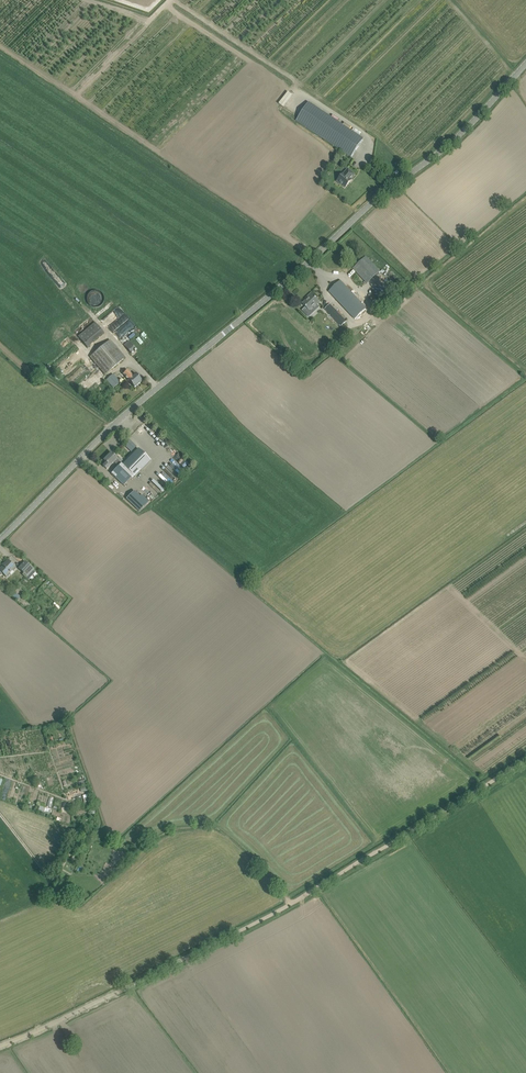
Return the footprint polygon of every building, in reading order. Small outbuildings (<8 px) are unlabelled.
[(364,139),(348,129),(309,102),(296,121),(351,158),(364,139)] [(344,173),(338,180),(337,181),(340,185),(341,184),(345,188),(352,180),(351,179),(355,175),(348,169),(344,173)] [(366,257),(353,269),(367,283),(380,272),(366,257)] [(366,308),(348,289),(340,281),(329,292),(349,313),(355,308),(360,314),(366,308)] [(87,301),(88,304),(90,306),(93,307),(96,307),(99,306),(101,304),(103,302),(103,299),(103,296),(102,294),(100,292),(97,290),(95,290),(92,291),(90,292),(88,294),(87,296),(86,298),(87,301)] [(320,302),(315,297),(311,293),(307,297),(308,298),(303,304),(309,310),(316,304),(317,305),(320,302)] [(330,304),(325,309),(341,326),(346,321),(330,304)] [(95,323),(78,337),(88,348),(104,334),(95,323)] [(110,340),(90,357),(105,374),(125,358),(110,340)] [(129,341),(124,345),(130,353),(135,349),(129,341)] [(123,374),(134,388),(142,381),(135,373),(132,376),(128,370),(123,374)] [(76,381),(80,377),(74,371),(69,376),(76,381)] [(107,381),(113,388),(120,383),(113,375),(107,381)] [(127,441),(123,445),(129,452),(134,447),(127,441)] [(111,453),(104,460),(106,463),(103,466),(106,470),(114,462),(118,467),(111,474),(124,487),(135,476),(136,477),(151,461),(146,457),(138,449),(122,465),(116,459),(117,459),(111,453)] [(159,474),(154,479),(164,489),(170,483),(159,474)] [(134,491),(126,499),(139,511),(147,503),(134,491)] [(0,569),(0,575),(1,575),(2,573),(6,577),(15,567),(8,560),(0,569)] [(25,562),(18,569),(28,578),(34,571),(25,562)] [(19,597),(13,592),(10,595),(17,601),(19,597)] [(62,803),(60,812),(67,813),(68,804),(62,803)] [(75,839),(71,847),(79,852),(84,844),(75,839)]
